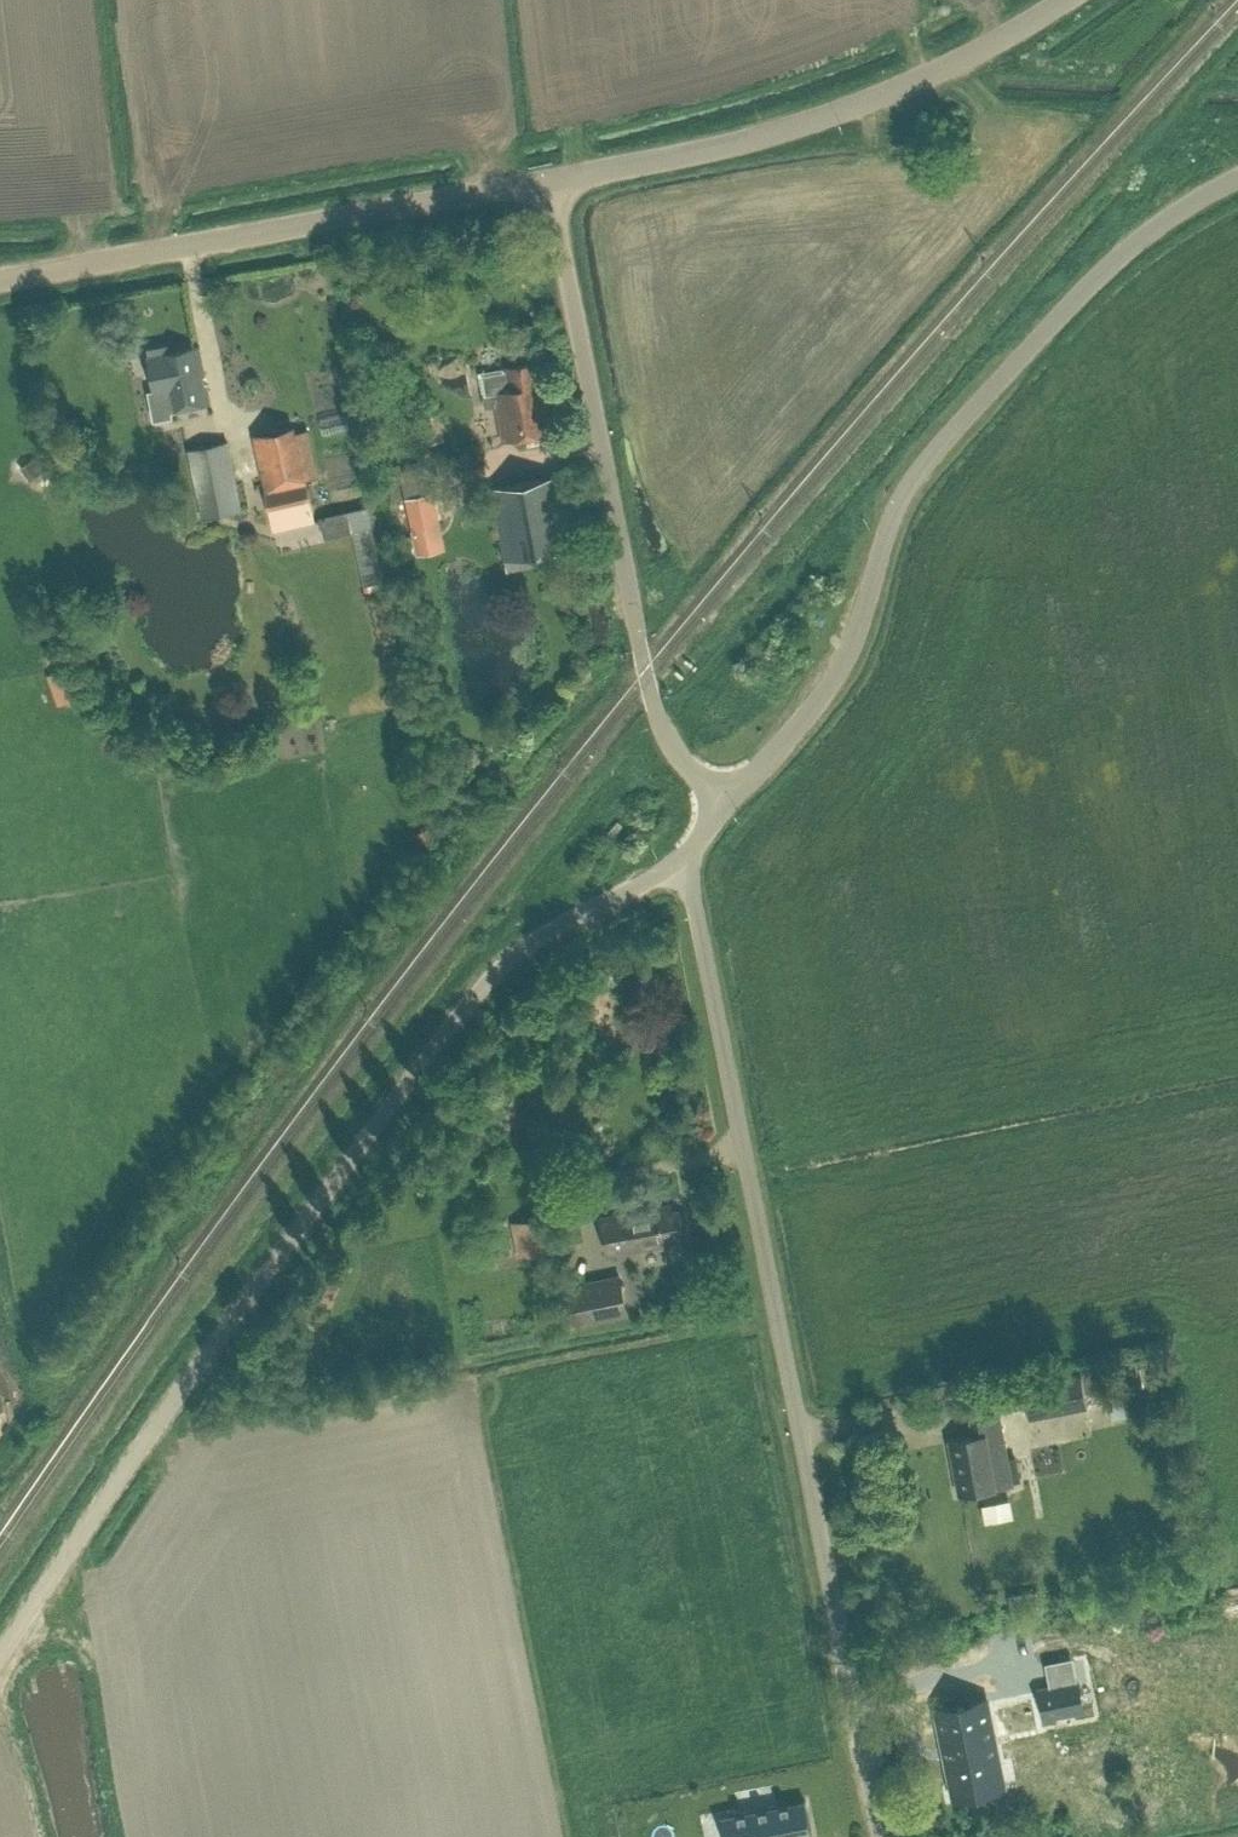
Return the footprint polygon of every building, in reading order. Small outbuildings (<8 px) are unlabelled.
[(170,350),(168,343),(148,347),(149,355),(147,355),(154,390),(149,391),(155,418),(171,415),(170,409),(210,401),(200,350),(191,352),(190,346),(170,350)] [(538,389),(533,361),(480,372),(486,406),(497,404),(504,439),(554,430),(546,388),(538,389)] [(418,442),(440,438),(436,414),(414,418),(418,442)] [(265,492),(268,504),(310,494),(307,482),(306,477),(295,424),(252,434),(265,492)] [(202,518),(242,508),(229,439),(188,448),(202,518)] [(417,538),(441,533),(426,463),(402,468),(417,538)] [(570,550),(569,545),(575,544),(561,472),(490,486),(503,558),(553,548),(554,553),(570,550)] [(353,531),(348,509),(320,516),(325,537),(353,531)] [(55,671),(65,701),(87,694),(76,664),(55,671)] [(393,686),(387,699),(399,704),(405,691),(393,686)] [(672,1209),(671,1202),(601,1216),(608,1254),(685,1239),(679,1207),(672,1209)] [(556,1250),(549,1214),(513,1221),(519,1257),(556,1250)] [(587,1280),(595,1321),(631,1314),(623,1272),(587,1280)] [(1029,1416),(1088,1406),(1082,1373),(1023,1383),(1029,1416)] [(1147,1395),(1111,1401),(1114,1418),(1150,1411),(1147,1395)] [(958,1492),(1012,1481),(1000,1413),(970,1419),(972,1433),(949,1438),(958,1492)] [(1025,1437),(1026,1452),(1043,1451),(1042,1436),(1025,1437)] [(1078,1679),(1040,1687),(1046,1715),(1084,1708),(1078,1679)] [(986,1698),(938,1707),(952,1781),(993,1773),(983,1724),(991,1723),(986,1698)] [(997,1756),(1022,1754),(1021,1734),(996,1735),(997,1756)] [(722,1814),(726,1836),(783,1836),(812,1832),(806,1799),(722,1814)] [(993,1810),(1001,1836),(1031,1828),(1024,1802),(993,1810)]
